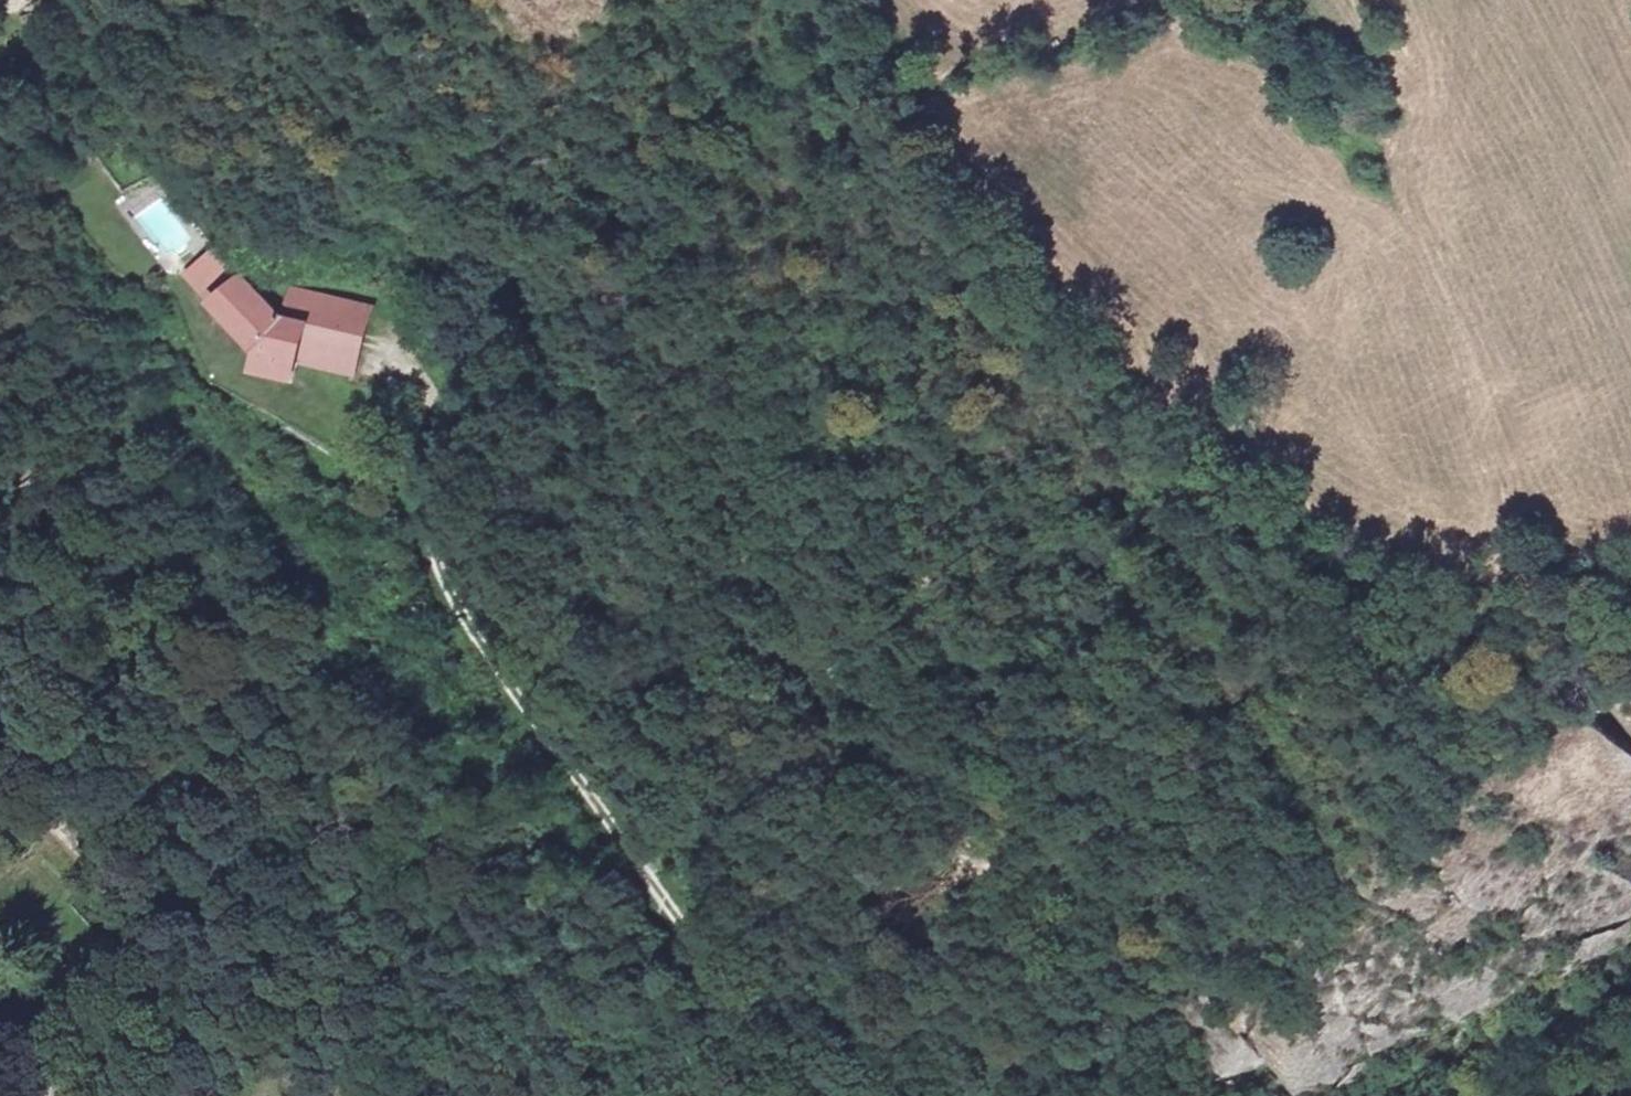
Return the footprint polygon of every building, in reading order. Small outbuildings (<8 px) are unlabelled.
[(223,291),(250,269),(229,243),(202,265),(223,291)] [(250,269),(223,291),(231,301),(269,347),(263,366),(287,374),(292,359),(308,364),(313,351),(346,362),(352,342),(357,330),(362,314),(299,292),(290,315),(258,278),(250,269)] [(342,375),(346,362),(313,351),(308,364),(342,375)]
